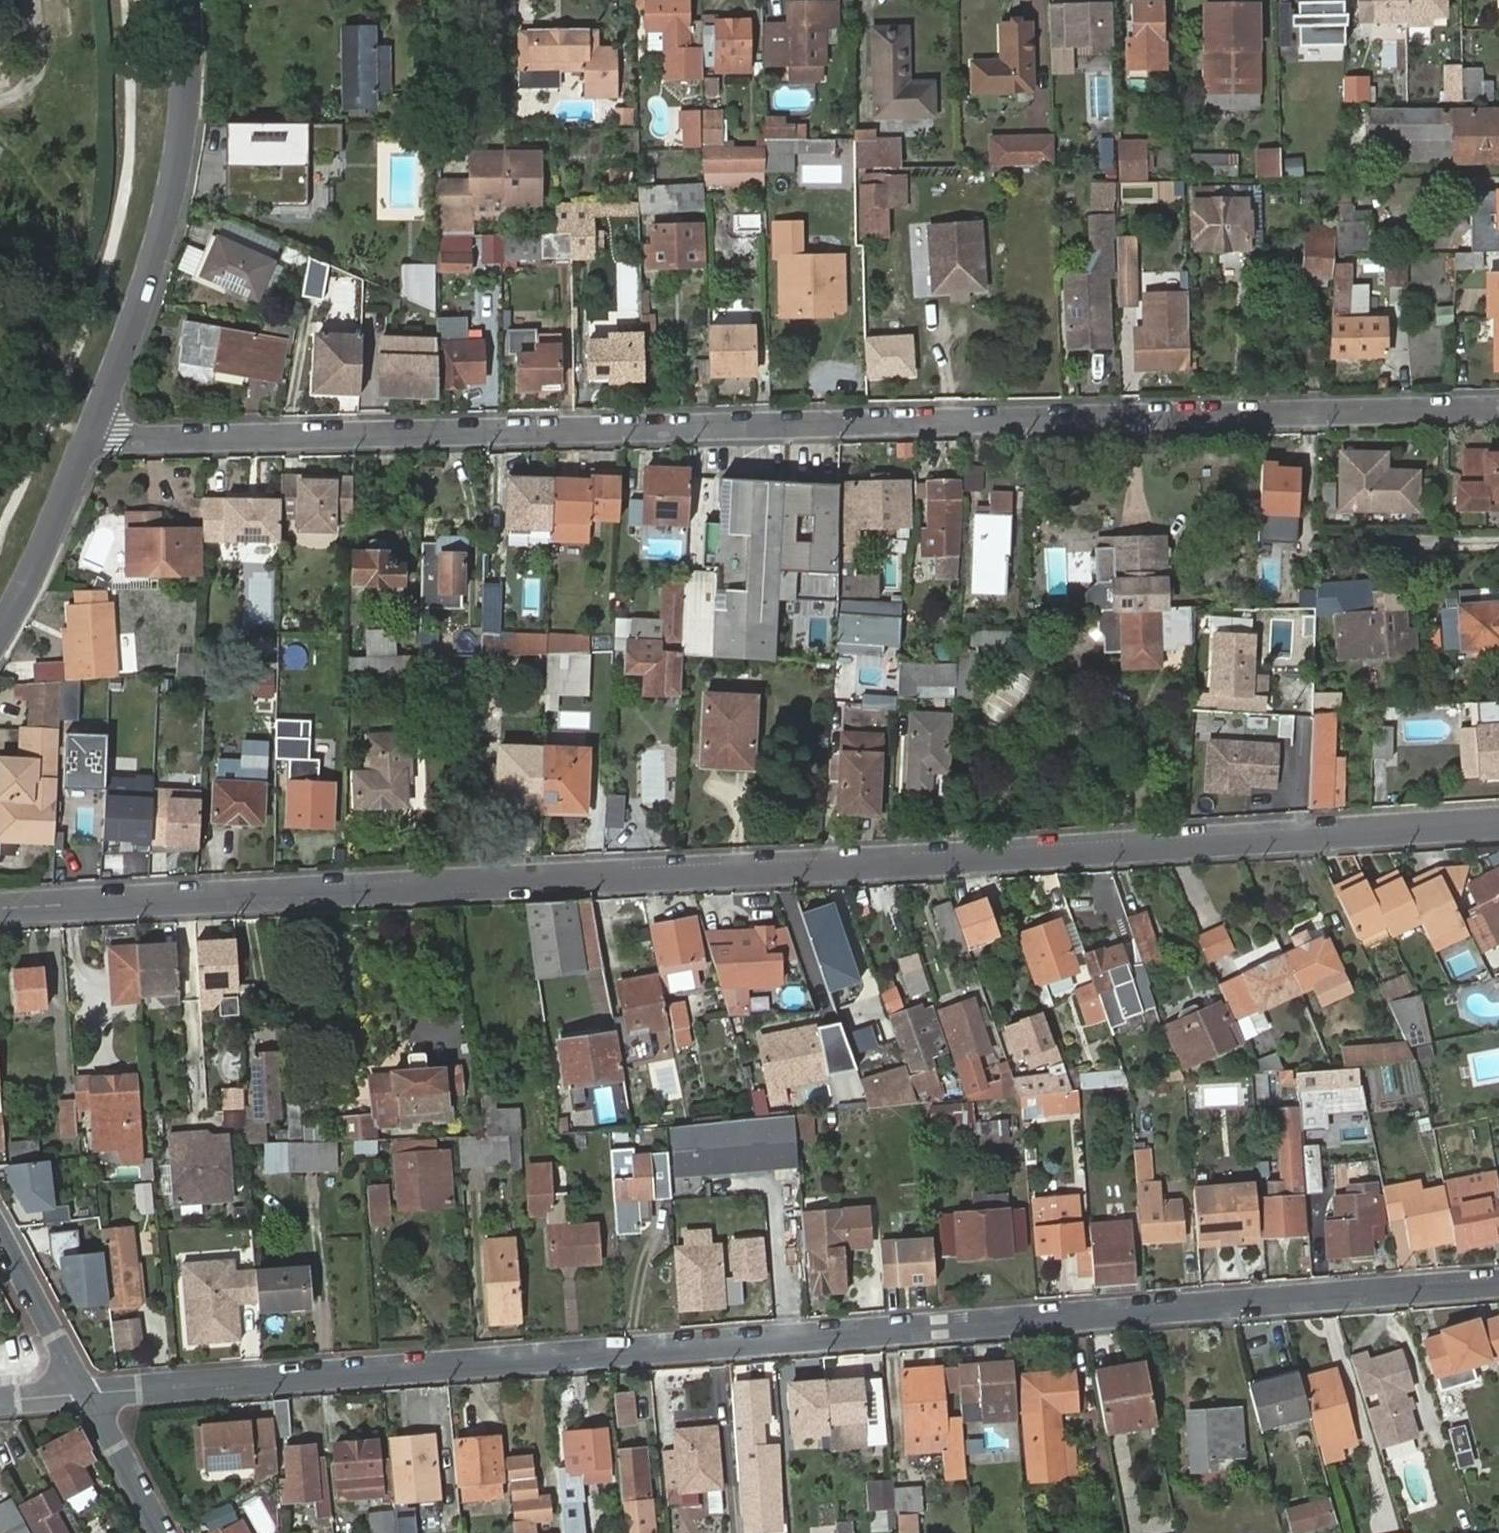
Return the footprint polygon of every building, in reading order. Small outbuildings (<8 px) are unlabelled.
[(701,21),(688,21),(687,0),(646,0),(646,29),(663,29),(664,49),(702,49),(701,21)] [(1406,0),(1364,0),(1365,20),(1407,19),(1406,0)] [(1407,19),(1407,26),(1431,26),(1431,22),(1446,22),(1446,0),(1406,0),(1407,19)] [(1344,2),(1281,4),(1282,47),(1291,47),(1292,34),(1298,33),(1299,48),(1345,47),(1344,2)] [(767,26),(768,64),(790,63),(789,72),(789,82),(823,82),(823,63),(823,25),(837,25),(836,3),(789,4),(789,25),(767,26)] [(1159,41),(1159,3),(1128,3),(1128,39),(1123,39),(1123,69),(1163,70),(1163,42),(1159,41)] [(1113,50),(1112,8),(1050,9),(1051,49),(1113,50)] [(1252,8),(1202,8),(1204,89),(1252,89),(1252,8)] [(705,56),(717,56),(716,22),(716,18),(704,19),(705,56)] [(716,22),(717,56),(717,61),(723,61),(723,55),(740,54),(741,61),(748,61),(747,21),(716,22)] [(374,22),(342,22),(342,82),(342,111),(374,111),(374,93),(374,46),(374,22)] [(1033,22),(997,22),(999,59),(970,61),(971,96),(1036,94),(1033,22)] [(873,28),(875,117),(935,117),(934,80),(909,80),(907,28),(873,28)] [(530,32),(531,69),(599,68),(599,48),(599,31),(530,32)] [(519,33),(520,69),(531,69),(530,32),(519,33)] [(374,46),(374,93),(391,92),(390,46),(374,46)] [(599,48),(599,68),(531,69),(531,74),(537,74),(537,82),(562,82),(562,74),(586,74),(586,99),(616,98),(616,48),(599,48)] [(703,78),(702,49),(664,49),(664,79),(703,78)] [(1444,67),(1444,101),(1462,101),(1462,70),(1462,66),(1444,67)] [(1482,70),(1462,70),(1462,101),(1482,100),(1482,70)] [(1366,139),(1455,137),(1455,112),(1365,114),(1365,106),(1346,106),(1346,128),(1366,128),(1366,139)] [(701,149),(700,111),(679,112),(678,130),(682,130),(682,149),(701,149)] [(723,111),(706,111),(707,170),(765,168),(765,144),(724,145),(723,111)] [(1455,137),(1455,162),(1498,161),(1498,111),(1455,112),(1455,137)] [(793,141),(794,126),(784,126),(784,119),(764,119),(765,141),(793,141)] [(309,123),(228,122),(227,205),(308,205),(309,123)] [(881,128),(861,128),(861,168),(904,168),(905,136),(881,135),(881,128)] [(992,135),(992,165),(1054,164),(1054,134),(992,135)] [(765,144),(765,168),(765,171),(795,171),(795,155),(835,155),(835,144),(765,144)] [(835,155),(836,177),(853,177),(852,150),(845,149),(845,144),(835,144),(835,155)] [(1099,144),(1099,170),(1112,170),(1112,144),(1099,144)] [(1122,144),(1123,179),(1129,180),(1128,173),(1144,173),(1143,144),(1122,144)] [(1258,177),(1284,177),(1285,148),(1258,147),(1258,177)] [(1241,153),(1192,150),(1192,167),(1240,170),(1241,153)] [(472,178),(435,179),(434,192),(434,238),(474,237),(473,203),(543,204),(542,156),(473,155),(472,178)] [(1289,178),(1308,174),(1303,155),(1284,159),(1289,178)] [(705,185),(766,185),(765,171),(705,172),(705,185)] [(861,186),(862,208),(860,208),(861,244),(878,245),(878,208),(908,206),(908,177),(887,177),(887,186),(861,186)] [(705,180),(641,187),(644,215),(708,208),(705,180)] [(1093,187),(1094,210),(1113,209),(1112,187),(1093,187)] [(1481,193),(1482,211),(1498,212),(1498,227),(1498,193),(1481,193)] [(1261,247),(1260,202),(1193,203),(1194,227),(1197,227),(1198,248),(1261,247)] [(602,203),(558,204),(560,235),(573,235),(573,260),(596,259),(594,234),(581,234),(582,214),(602,214),(602,203)] [(1094,219),(1095,239),(1097,238),(1098,253),(1112,252),(1112,238),(1114,238),(1113,218),(1094,219)] [(933,293),(983,289),(978,223),(927,228),(933,293)] [(1368,223),(1337,224),(1336,240),(1335,253),(1370,253),(1368,223)] [(701,245),(707,245),(706,225),(654,226),(655,245),(647,245),(648,267),(702,266),(701,245)] [(573,235),(560,235),(502,236),(502,262),(573,260),(573,235)] [(218,236),(202,274),(256,298),(273,261),(218,236)] [(502,236),(485,237),(485,262),(502,262),(502,236)] [(1331,277),(1333,240),(1308,238),(1305,276),(1331,277)] [(469,243),(434,243),(434,255),(469,255),(469,243)] [(1121,250),(1121,269),(1123,308),(1135,307),(1133,250),(1121,250)] [(1486,269),(1486,252),(1457,253),(1456,269),(1471,269),(1486,269)] [(1389,259),(1389,254),(1335,255),(1329,355),(1386,354),(1385,319),(1341,319),(1340,309),(1348,309),(1351,266),(1389,265),(1389,285),(1404,284),(1404,258),(1389,259)] [(469,255),(434,255),(434,273),(468,273),(469,255)] [(321,299),(327,264),(308,256),(301,297),(321,299)] [(830,311),(843,311),(842,258),(796,258),(796,294),(782,294),(782,318),(830,316),(830,311)] [(1470,304),(1471,269),(1456,269),(1456,289),(1454,304),(1470,304)] [(1488,317),(1495,318),(1498,318),(1498,275),(1488,275),(1488,317)] [(1066,277),(1070,349),(1111,347),(1108,276),(1066,277)] [(186,322),(183,343),(187,344),(182,372),(185,376),(207,380),(211,376),(213,370),(265,380),(271,351),(292,355),(296,327),(264,322),(262,335),(186,322)] [(709,329),(710,380),(756,379),(754,327),(709,329)] [(439,329),(443,388),(463,387),(462,381),(483,381),(482,343),(451,344),(450,328),(439,329)] [(1190,370),(1189,328),(1136,330),(1137,371),(1190,370)] [(315,389),(360,391),(362,337),(318,335),(315,389)] [(630,378),(644,377),(644,336),(611,337),(610,340),(589,341),(590,377),(612,376),(612,383),(613,385),(614,389),(616,391),(618,392),(621,392),(625,391),(628,389),(629,388),(629,386),(630,378)] [(438,396),(435,340),(379,338),(377,395),(438,396)] [(534,346),(534,356),(557,355),(557,347),(534,346)] [(557,355),(534,356),(516,356),(517,390),(537,390),(536,383),(558,383),(557,355)] [(1467,498),(1498,498),(1498,453),(1486,453),(1485,459),(1468,459),(1467,498)] [(1360,471),(1340,471),(1339,510),(1415,511),(1415,492),(1415,485),(1415,472),(1384,472),(1384,454),(1359,454),(1360,471)] [(1341,454),(1340,471),(1360,471),(1359,454),(1341,454)] [(1276,464),(1262,463),(1260,510),(1299,511),(1300,469),(1276,469),(1276,464)] [(984,490),(986,465),(968,464),(966,489),(984,490)] [(690,520),(692,470),(650,467),(647,519),(690,520)] [(352,514),(353,476),(336,477),(335,484),(297,483),(297,477),(282,477),(281,502),(281,509),(297,509),(296,530),(335,531),(335,513),(352,514)] [(552,521),(554,479),(510,478),(508,527),(552,529),(552,521)] [(593,481),(554,479),(552,521),(590,523),(591,507),(607,508),(608,479),(593,478),(593,481)] [(1437,478),(1416,478),(1415,485),(1415,492),(1437,492),(1437,478)] [(776,599),(782,482),(729,479),(727,534),(747,536),(744,590),(724,589),(723,607),(713,607),(715,571),(687,569),(687,582),(685,618),(682,657),(714,659),(715,656),(773,659),(776,599)] [(1467,481),(1453,481),(1453,513),(1498,513),(1498,498),(1467,498),(1467,481)] [(838,584),(838,484),(782,482),(776,599),(838,601),(838,584)] [(960,482),(929,483),(931,549),(959,548),(960,482)] [(856,527),(879,527),(879,529),(886,534),(893,533),(898,529),(898,526),(912,525),(910,483),(842,484),(839,518),(840,562),(847,562),(848,569),(854,569),(854,562),(857,562),(856,527)] [(1322,490),(1322,510),(1333,511),(1334,490),(1322,490)] [(1014,494),(992,493),(991,509),(976,508),(973,590),(1007,591),(1010,515),(1013,515),(1014,494)] [(632,523),(646,524),(647,499),(633,499),(632,523)] [(281,509),(281,502),(203,502),(203,506),(203,541),(280,541),(281,509)] [(159,530),(160,523),(159,511),(123,511),(123,571),(177,571),(199,571),(198,530),(159,530)] [(1132,539),(1147,539),(1146,531),(1133,531),(1132,539)] [(420,611),(440,612),(461,611),(462,554),(466,550),(467,541),(462,537),(441,537),(437,540),(437,552),(421,551),(420,611)] [(353,552),(352,582),(366,583),(367,584),(370,584),(370,595),(385,595),(385,584),(403,585),(403,565),(387,565),(388,551),(386,551),(386,542),(383,539),(371,539),(370,541),(369,551),(367,551),(367,553),(353,552)] [(1160,608),(1168,608),(1167,601),(1171,601),(1174,599),(1173,591),(1171,588),(1167,588),(1167,577),(1170,577),(1173,574),(1173,567),(1170,565),(1166,565),(1166,558),(1170,558),(1172,556),(1172,548),(1170,546),(1166,546),(1166,539),(1147,539),(1132,539),(1113,540),(1113,547),(1097,547),(1097,582),(1114,582),(1114,589),(1111,589),(1108,591),(1109,599),(1112,602),(1115,602),(1115,609),(1160,608)] [(960,556),(959,548),(931,549),(930,556),(960,556)] [(503,559),(483,558),(481,639),(500,639),(503,559)] [(1300,573),(1300,603),(1313,603),(1313,573),(1300,573)] [(1277,576),(1277,602),(1292,602),(1292,576),(1277,576)] [(1335,591),(1338,653),(1407,649),(1415,648),(1414,624),(1405,624),(1403,590),(1376,591),(1375,579),(1319,583),(1319,591),(1335,591)] [(683,619),(685,618),(687,582),(666,580),(664,617),(683,619)] [(838,584),(838,601),(880,601),(881,584),(838,584)] [(1481,605),(1480,588),(1460,589),(1460,607),(1444,608),(1447,648),(1463,647),(1463,649),(1498,647),(1498,604),(1481,605)] [(118,678),(112,602),(63,605),(65,628),(60,628),(64,679),(118,678)] [(1161,645),(1160,608),(1115,609),(1105,610),(1101,616),(1101,629),(1108,637),(1109,652),(1125,652),(1125,669),(1162,669),(1161,645)] [(1176,644),(1176,608),(1168,608),(1160,608),(1161,645),(1176,644)] [(1195,635),(1196,608),(1176,608),(1176,644),(1195,644),(1195,635)] [(837,613),(834,653),(858,654),(858,644),(901,647),(901,617),(837,613)] [(683,619),(664,617),(662,641),(627,640),(625,672),(645,673),(643,693),(664,694),(664,692),(679,693),(683,619)] [(1016,631),(966,630),(966,655),(1015,656),(1016,631)] [(1219,705),(1264,708),(1265,698),(1266,685),(1267,677),(1251,676),(1254,638),(1217,635),(1212,693),(1220,694),(1219,705)] [(547,638),(546,654),(580,652),(580,636),(547,638)] [(481,646),(481,656),(546,654),(547,638),(513,638),(513,642),(501,642),(501,647),(481,646)] [(283,677),(315,678),(316,641),(283,640),(283,677)] [(202,677),(202,652),(177,652),(177,677),(202,677)] [(588,696),(589,653),(546,654),(545,695),(588,696)] [(419,656),(349,657),(348,683),(419,685),(419,656)] [(919,679),(957,680),(958,664),(927,663),(901,662),(900,695),(918,696),(919,679)] [(30,679),(25,679),(0,679),(0,723),(26,726),(30,679)] [(276,698),(277,681),(258,679),(256,696),(276,698)] [(1266,685),(1265,698),(1274,699),(1275,686),(1266,685)] [(706,696),(703,768),(752,770),(756,698),(706,696)] [(1483,703),(1483,721),(1498,721),(1498,703),(1483,703)] [(951,769),(955,711),(914,709),(909,784),(931,785),(932,768),(951,769)] [(1281,737),(1293,737),(1295,715),(1282,714),(1281,737)] [(1313,715),(1310,806),(1331,807),(1335,715),(1313,715)] [(274,758),(288,758),(308,759),(309,721),(276,720),(274,758)] [(1482,772),(1481,723),(1459,725),(1462,773),(1482,772)] [(1482,772),(1498,772),(1498,723),(1481,723),(1482,772)] [(1390,725),(1367,725),(1368,755),(1368,758),(1391,758),(1390,725)] [(55,730),(42,728),(36,728),(19,727),(16,759),(0,758),(0,840),(2,840),(3,839),(2,855),(47,856),(48,839),(49,839),(52,781),(55,730)] [(62,786),(104,788),(104,781),(106,734),(65,732),(62,786)] [(402,775),(409,775),(407,736),(368,737),(369,764),(365,764),(366,772),(353,772),(355,808),(404,807),(403,783),(402,775)] [(1275,786),(1278,744),(1209,741),(1206,791),(1249,793),(1250,784),(1275,786)] [(244,743),(241,784),(263,786),(266,745),(244,743)] [(677,807),(678,745),(642,744),(641,806),(677,807)] [(539,806),(542,747),(498,746),(496,805),(539,807),(539,806)] [(542,747),(539,806),(587,808),(589,750),(542,747)] [(848,756),(845,807),(882,809),(885,758),(848,756)] [(308,759),(288,758),(286,824),(332,825),(333,784),(319,783),(319,759),(308,759)] [(152,783),(104,781),(102,839),(130,840),(129,853),(150,854),(150,851),(198,853),(201,794),(152,792),(152,783)] [(263,786),(241,784),(214,782),(212,821),(261,824),(263,786)] [(626,797),(604,796),(603,821),(625,822),(626,797)] [(1439,866),(1404,882),(1422,923),(1432,941),(1464,925),(1455,907),(1463,883),(1469,863),(1439,866)] [(1498,943),(1498,864),(1463,883),(1455,907),(1464,925),(1478,953),(1498,943)] [(1397,869),(1368,883),(1388,926),(1393,937),(1422,923),(1397,869)] [(1363,871),(1334,884),(1361,939),(1388,926),(1368,883),(1363,871)] [(951,897),(933,904),(950,953),(968,947),(951,897)] [(593,898),(528,902),(539,979),(607,969),(593,898)] [(959,903),(965,928),(990,922),(984,898),(959,903)] [(801,912),(828,993),(860,982),(833,901),(801,912)] [(1144,913),(1129,918),(1139,947),(1146,968),(1162,962),(1144,913)] [(656,925),(666,973),(706,965),(696,917),(656,925)] [(1020,935),(1031,963),(1052,957),(1055,968),(1077,960),(1061,917),(1027,928),(1028,931),(1020,935)] [(1226,924),(1199,935),(1210,961),(1237,951),(1226,924)] [(735,936),(738,979),(776,976),(774,926),(758,927),(757,930),(736,931),(735,936)] [(1292,935),(1297,947),(1314,940),(1308,928),(1292,935)] [(1285,953),(1301,990),(1316,983),(1323,1002),(1351,989),(1326,934),(1314,940),(1297,947),(1285,953)] [(719,938),(721,980),(738,979),(735,936),(720,937),(720,939),(719,938)] [(212,947),(196,948),(201,1010),(213,1009),(221,1002),(220,997),(224,992),(239,992),(235,940),(211,942),(212,947)] [(156,946),(136,948),(140,997),(155,996),(168,1005),(180,1004),(176,950),(156,951),(156,946)] [(1105,948),(1087,954),(1100,992),(1113,1031),(1131,1024),(1123,999),(1137,994),(1143,1011),(1159,1006),(1146,968),(1139,947),(1124,952),(1122,946),(1107,951),(1105,948)] [(140,1004),(136,948),(107,950),(111,1006),(140,1004)] [(1470,948),(1445,958),(1454,979),(1478,969),(1470,948)] [(1272,959),(1220,983),(1236,1019),(1301,990),(1285,953),(1272,959)] [(905,973),(912,996),(932,989),(925,967),(905,973)] [(12,973),(15,1009),(46,1007),(43,970),(12,973)] [(1409,971),(1382,984),(1390,1000),(1420,994),(1409,971)] [(669,1027),(662,974),(639,979),(641,984),(623,988),(632,1033),(669,1027)] [(641,984),(639,979),(622,981),(623,988),(641,984)] [(1107,1016),(1098,991),(1095,983),(1078,989),(1090,1022),(1107,1016)] [(1003,1009),(1014,1040),(1022,1037),(1025,1048),(1041,1043),(1042,1048),(1054,1044),(1037,994),(1017,1001),(1018,1003),(1003,1009)] [(1420,994),(1390,1000),(1410,1041),(1411,1043),(1428,1040),(1420,994)] [(972,1097),(1021,1093),(1015,1077),(1009,1059),(1001,1061),(1005,1076),(989,1082),(984,1068),(973,1072),(968,1057),(993,1047),(975,999),(942,1012),(972,1097)] [(1170,1027),(1188,1066),(1219,1051),(1236,1044),(1228,1026),(1231,1024),(1222,1003),(1204,1011),(1202,1007),(1195,1004),(1183,1009),(1182,1015),(1184,1020),(1170,1027)] [(917,1014),(915,1009),(892,1018),(897,1033),(899,1032),(909,1062),(940,1053),(933,1034),(930,1035),(922,1013),(917,1014)] [(1243,1018),(1247,1035),(1270,1030),(1266,1013),(1243,1018)] [(840,1019),(758,1037),(770,1107),(789,1102),(785,1086),(856,1067),(851,1052),(876,1043),(869,1022),(844,1030),(840,1019)] [(563,1040),(569,1079),(569,1087),(578,1085),(622,1078),(614,1032),(563,1040)] [(1344,1048),(1346,1065),(1357,1063),(1415,1058),(1411,1043),(1410,1041),(1344,1048)] [(636,1050),(622,1053),(629,1093),(645,1090),(636,1050)] [(410,1052),(410,1069),(427,1069),(427,1051),(410,1052)] [(253,1055),(256,1118),(259,1119),(279,1118),(276,1054),(253,1055)] [(909,1075),(913,1089),(915,1094),(916,1096),(916,1097),(918,1102),(945,1092),(936,1066),(909,1075)] [(427,1069),(410,1069),(393,1070),(393,1074),(374,1075),(375,1095),(372,1095),(373,1112),(335,1113),(336,1139),(377,1138),(376,1120),(401,1120),(401,1123),(410,1123),(410,1117),(428,1116),(428,1119),(451,1118),(450,1093),(463,1092),(462,1067),(427,1069)] [(1081,1074),(1084,1091),(1128,1083),(1125,1067),(1081,1074)] [(1343,1069),(1298,1072),(1299,1090),(1345,1087),(1343,1069)] [(908,1070),(863,1085),(869,1104),(899,1094),(903,1101),(916,1097),(916,1096),(915,1094),(913,1089),(909,1075),(908,1070)] [(1021,1093),(1024,1093),(1049,1090),(1047,1073),(1015,1077),(1021,1093)] [(74,1081),(76,1108),(92,1108),(96,1152),(142,1148),(140,1113),(136,1075),(90,1078),(90,1080),(74,1081)] [(1241,1083),(1199,1083),(1199,1108),(1241,1108),(1241,1083)] [(610,1085),(594,1088),(599,1123),(616,1120),(610,1085)] [(246,1088),(227,1088),(227,1108),(246,1108),(246,1088)] [(1092,1096),(1094,1112),(1108,1111),(1107,1117),(1124,1115),(1122,1089),(1101,1091),(1102,1095),(1092,1096)] [(1032,1095),(1032,1109),(1079,1105),(1078,1091),(1032,1095)] [(509,1133),(512,1171),(522,1171),(519,1136),(518,1112),(495,1113),(493,1095),(485,1097),(487,1134),(509,1133)] [(924,1106),(925,1120),(964,1117),(964,1120),(1016,1114),(1014,1099),(962,1104),(924,1106)] [(289,1101),(288,1127),(301,1128),(303,1101),(289,1101)] [(59,1104),(61,1137),(76,1135),(74,1103),(59,1104)] [(1155,1199),(1154,1189),(1152,1164),(1151,1145),(1157,1145),(1154,1108),(1133,1109),(1136,1165),(1139,1203),(1142,1202),(1144,1239),(1184,1236),(1181,1197),(1164,1198),(1155,1199)] [(1280,1109),(1282,1141),(1295,1140),(1293,1108),(1280,1109)] [(226,1110),(226,1125),(243,1125),(243,1110),(226,1110)] [(752,1167),(799,1164),(796,1113),(779,1114),(749,1116),(752,1167)] [(804,1138),(816,1137),(815,1113),(802,1114),(804,1138)] [(749,1116),(675,1123),(678,1172),(752,1167),(749,1116)] [(1021,1130),(1019,1116),(980,1121),(982,1135),(1021,1130)] [(250,1143),(260,1142),(259,1119),(256,1118),(249,1119),(250,1143)] [(304,1122),(304,1139),(327,1139),(327,1122),(304,1122)] [(484,1134),(459,1135),(461,1168),(511,1166),(509,1133),(487,1134),(484,1134)] [(188,1136),(172,1137),(176,1204),(232,1200),(228,1138),(213,1140),(206,1134),(198,1135),(198,1139),(191,1140),(188,1136)] [(397,1140),(401,1190),(423,1189),(424,1206),(451,1205),(447,1146),(435,1147),(434,1138),(397,1140)] [(1308,1141),(1310,1165),(1333,1163),(1332,1138),(1308,1141)] [(336,1139),(320,1140),(321,1169),(338,1168),(336,1139)] [(308,1140),(289,1141),(290,1149),(291,1172),(321,1169),(320,1140),(308,1140)] [(354,1140),(354,1154),(379,1154),(379,1140),(354,1140)] [(40,1141),(6,1145),(7,1161),(41,1158),(40,1141)] [(291,1172),(290,1149),(266,1151),(268,1173),(291,1172)] [(1262,1199),(1265,1235),(1305,1232),(1299,1153),(1281,1155),(1284,1196),(1262,1199)] [(670,1154),(613,1158),(615,1199),(617,1234),(644,1232),(643,1222),(655,1221),(654,1197),(672,1196),(670,1154)] [(41,1158),(7,1161),(9,1180),(25,1210),(39,1208),(41,1222),(69,1219),(68,1204),(52,1206),(46,1160),(41,1158)] [(547,1210),(550,1265),(598,1261),(596,1225),(568,1226),(566,1192),(550,1193),(548,1167),(528,1168),(530,1211),(547,1210)] [(1498,1177),(1460,1183),(1459,1176),(1443,1179),(1455,1237),(1456,1242),(1498,1235),(1498,1185),(1498,1177)] [(1443,1179),(1384,1190),(1390,1218),(1402,1215),(1408,1248),(1455,1237),(1443,1179)] [(152,1181),(135,1183),(140,1218),(156,1216),(152,1181)] [(1256,1182),(1194,1185),(1199,1241),(1217,1239),(1217,1247),(1259,1243),(1256,1182)] [(382,1185),(368,1186),(370,1218),(384,1216),(382,1185)] [(1163,1188),(1154,1189),(1155,1199),(1164,1198),(1163,1188)] [(423,1189),(401,1190),(402,1207),(424,1206),(423,1189)] [(1327,1222),(1330,1254),(1371,1250),(1368,1222),(1380,1221),(1377,1190),(1359,1191),(1359,1200),(1348,1201),(1349,1220),(1327,1222)] [(1037,1200),(1040,1250),(1078,1247),(1081,1246),(1079,1199),(1037,1200)] [(813,1291),(849,1289),(847,1251),(873,1249),(870,1205),(803,1210),(806,1250),(810,1250),(813,1291)] [(1024,1208),(1008,1209),(1012,1253),(1028,1252),(1024,1208)] [(1012,1253),(1008,1209),(941,1213),(944,1253),(960,1252),(960,1256),(1012,1253)] [(1095,1277),(1096,1283),(1135,1279),(1129,1219),(1091,1222),(1093,1245),(1095,1277)] [(136,1222),(130,1223),(135,1259),(141,1258),(136,1222)] [(110,1301),(111,1306),(146,1300),(141,1258),(135,1259),(130,1223),(101,1226),(104,1252),(110,1301)] [(77,1228),(47,1231),(50,1255),(77,1305),(110,1301),(104,1252),(80,1255),(77,1228)] [(741,1276),(761,1274),(758,1237),(733,1239),(735,1274),(722,1276),(719,1243),(678,1246),(681,1305),(724,1303),(723,1300),(742,1299),(741,1276)] [(933,1237),(881,1240),(884,1289),(936,1285),(933,1237)] [(522,1318),(517,1239),(486,1242),(490,1301),(500,1301),(501,1320),(522,1318)] [(1217,1239),(1199,1241),(1199,1248),(1217,1247),(1217,1239)] [(1081,1246),(1078,1247),(1081,1279),(1095,1277),(1093,1245),(1081,1246)] [(233,1259),(181,1264),(188,1344),(239,1339),(236,1305),(258,1303),(257,1293),(255,1270),(234,1272),(233,1259)] [(258,1303),(258,1310),(311,1306),(308,1267),(255,1270),(257,1293),(258,1303)] [(492,1321),(501,1320),(500,1301),(490,1301),(492,1321)] [(115,1351),(147,1349),(145,1318),(113,1320),(115,1351)] [(1459,1325),(1472,1364),(1498,1356),(1498,1327),(1496,1319),(1478,1324),(1477,1319),(1459,1325)] [(1472,1364),(1459,1325),(1441,1331),(1442,1335),(1425,1341),(1441,1391),(1477,1379),(1472,1364)] [(1402,1347),(1353,1362),(1364,1396),(1375,1393),(1379,1404),(1367,1407),(1380,1448),(1419,1436),(1411,1409),(1415,1408),(1411,1396),(1407,1397),(1406,1392),(1415,1390),(1402,1347)] [(1018,1417),(1014,1361),(978,1364),(979,1369),(958,1370),(961,1402),(981,1401),(982,1419),(1018,1417)] [(1096,1368),(1105,1420),(1156,1416),(1146,1366),(1096,1368)] [(1287,1377),(1250,1385),(1260,1424),(1310,1411),(1306,1399),(1301,1377),(1298,1366),(1285,1370),(1287,1377)] [(1338,1366),(1301,1377),(1306,1399),(1309,1398),(1321,1441),(1356,1432),(1338,1366)] [(939,1367),(930,1368),(931,1380),(940,1379),(939,1367)] [(931,1380),(930,1368),(903,1369),(907,1432),(943,1430),(940,1379),(931,1380)] [(1285,1370),(1248,1380),(1250,1385),(1287,1377),(1285,1370)] [(1022,1375),(1025,1420),(1030,1483),(1080,1478),(1076,1438),(1071,1438),(1070,1417),(1090,1415),(1087,1371),(1022,1375)] [(743,1532),(783,1532),(786,1532),(779,1445),(765,1446),(763,1422),(772,1422),(768,1379),(732,1382),(743,1532)] [(861,1379),(824,1381),(828,1421),(829,1429),(829,1436),(830,1446),(830,1451),(867,1448),(865,1418),(861,1379)] [(828,1421),(824,1381),(791,1384),(794,1432),(819,1430),(829,1429),(828,1421)] [(634,1390),(613,1392),(617,1427),(638,1424),(634,1390)] [(273,1401),(276,1427),(291,1426),(288,1401),(273,1401)] [(1237,1401),(1216,1402),(1217,1409),(1238,1408),(1237,1401)] [(1217,1409),(1216,1402),(1184,1405),(1187,1464),(1211,1464),(1210,1451),(1240,1449),(1238,1408),(1217,1409)] [(1310,1411),(1260,1424),(1261,1431),(1313,1419),(1310,1411)] [(946,1414),(948,1459),(940,1460),(941,1478),(963,1477),(962,1459),(959,1459),(957,1414),(946,1414)] [(277,1471),(272,1417),(201,1423),(205,1468),(255,1464),(257,1483),(277,1471)] [(1449,1428),(1455,1445),(1461,1467),(1473,1464),(1462,1425),(1449,1428)] [(674,1428),(680,1489),(720,1486),(715,1426),(674,1428)] [(76,1453),(89,1447),(80,1427),(41,1448),(56,1477),(68,1496),(91,1483),(81,1464),(76,1453)] [(566,1433),(570,1482),(611,1478),(607,1428),(566,1433)] [(829,1429),(819,1430),(820,1446),(830,1446),(829,1436),(829,1429)] [(434,1436),(388,1439),(390,1459),(394,1501),(439,1496),(434,1436)] [(456,1439),(460,1484),(501,1481),(498,1436),(456,1439)] [(394,1501),(390,1459),(379,1460),(377,1440),(334,1444),(339,1499),(381,1496),(382,1503),(394,1501)] [(316,1518),(332,1516),(326,1461),(320,1462),(319,1458),(314,1459),(313,1446),(287,1448),(289,1481),(280,1482),(282,1502),(318,1498),(318,1504),(315,1505),(316,1518)] [(94,1457),(89,1447),(76,1453),(81,1464),(94,1457)] [(629,1528),(629,1532),(652,1532),(651,1526),(643,1448),(621,1449),(629,1528)] [(516,1521),(514,1521),(515,1532),(535,1532),(534,1519),(551,1517),(549,1497),(537,1498),(535,1476),(532,1477),(530,1457),(508,1459),(510,1480),(512,1480),(516,1521)] [(894,1504),(892,1478),(869,1481),(871,1506),(894,1504)] [(900,1532),(918,1532),(917,1513),(926,1512),(923,1484),(897,1486),(898,1514),(900,1532)] [(37,1532),(66,1532),(54,1510),(60,1507),(51,1489),(22,1505),(37,1532)] [(709,1492),(712,1514),(726,1512),(723,1490),(709,1492)] [(13,1497),(0,1504),(0,1532),(32,1532),(13,1497)] [(1290,1511),(1296,1530),(1316,1525),(1334,1520),(1329,1500),(1290,1511)] [(397,1532),(420,1532),(418,1514),(396,1516),(397,1532)] [(838,1521),(839,1532),(855,1532),(854,1519),(838,1521)] [(241,1520),(215,1532),(248,1532),(241,1520)]
